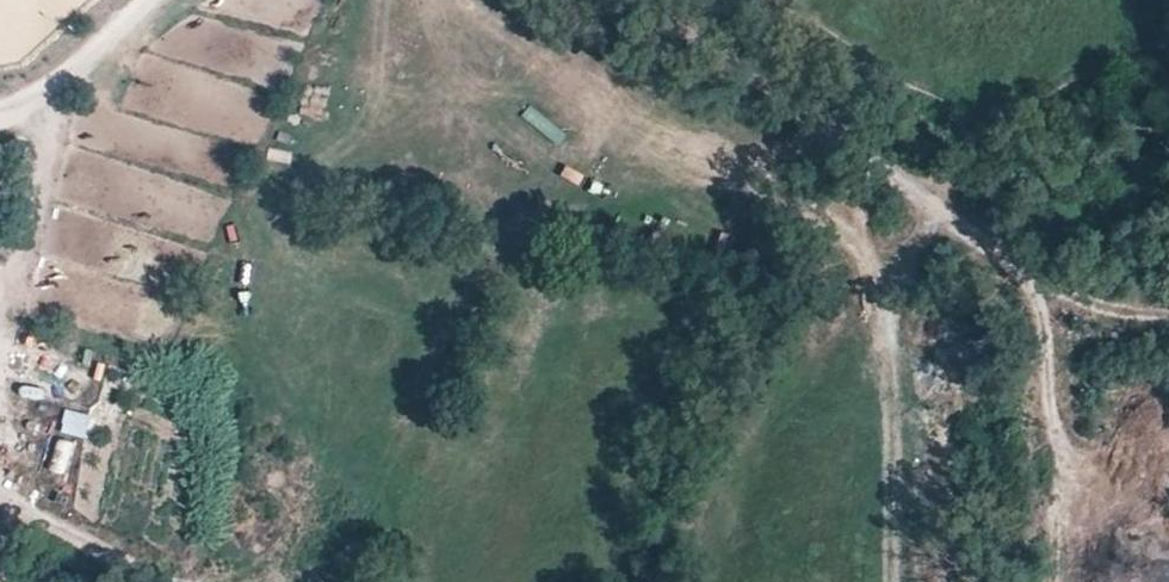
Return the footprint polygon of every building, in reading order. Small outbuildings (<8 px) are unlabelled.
[(22,346),(18,362),(77,377),(81,361),(22,346)] [(39,373),(36,390),(73,396),(76,380),(39,373)] [(67,409),(61,433),(90,440),(96,416),(67,409)]
